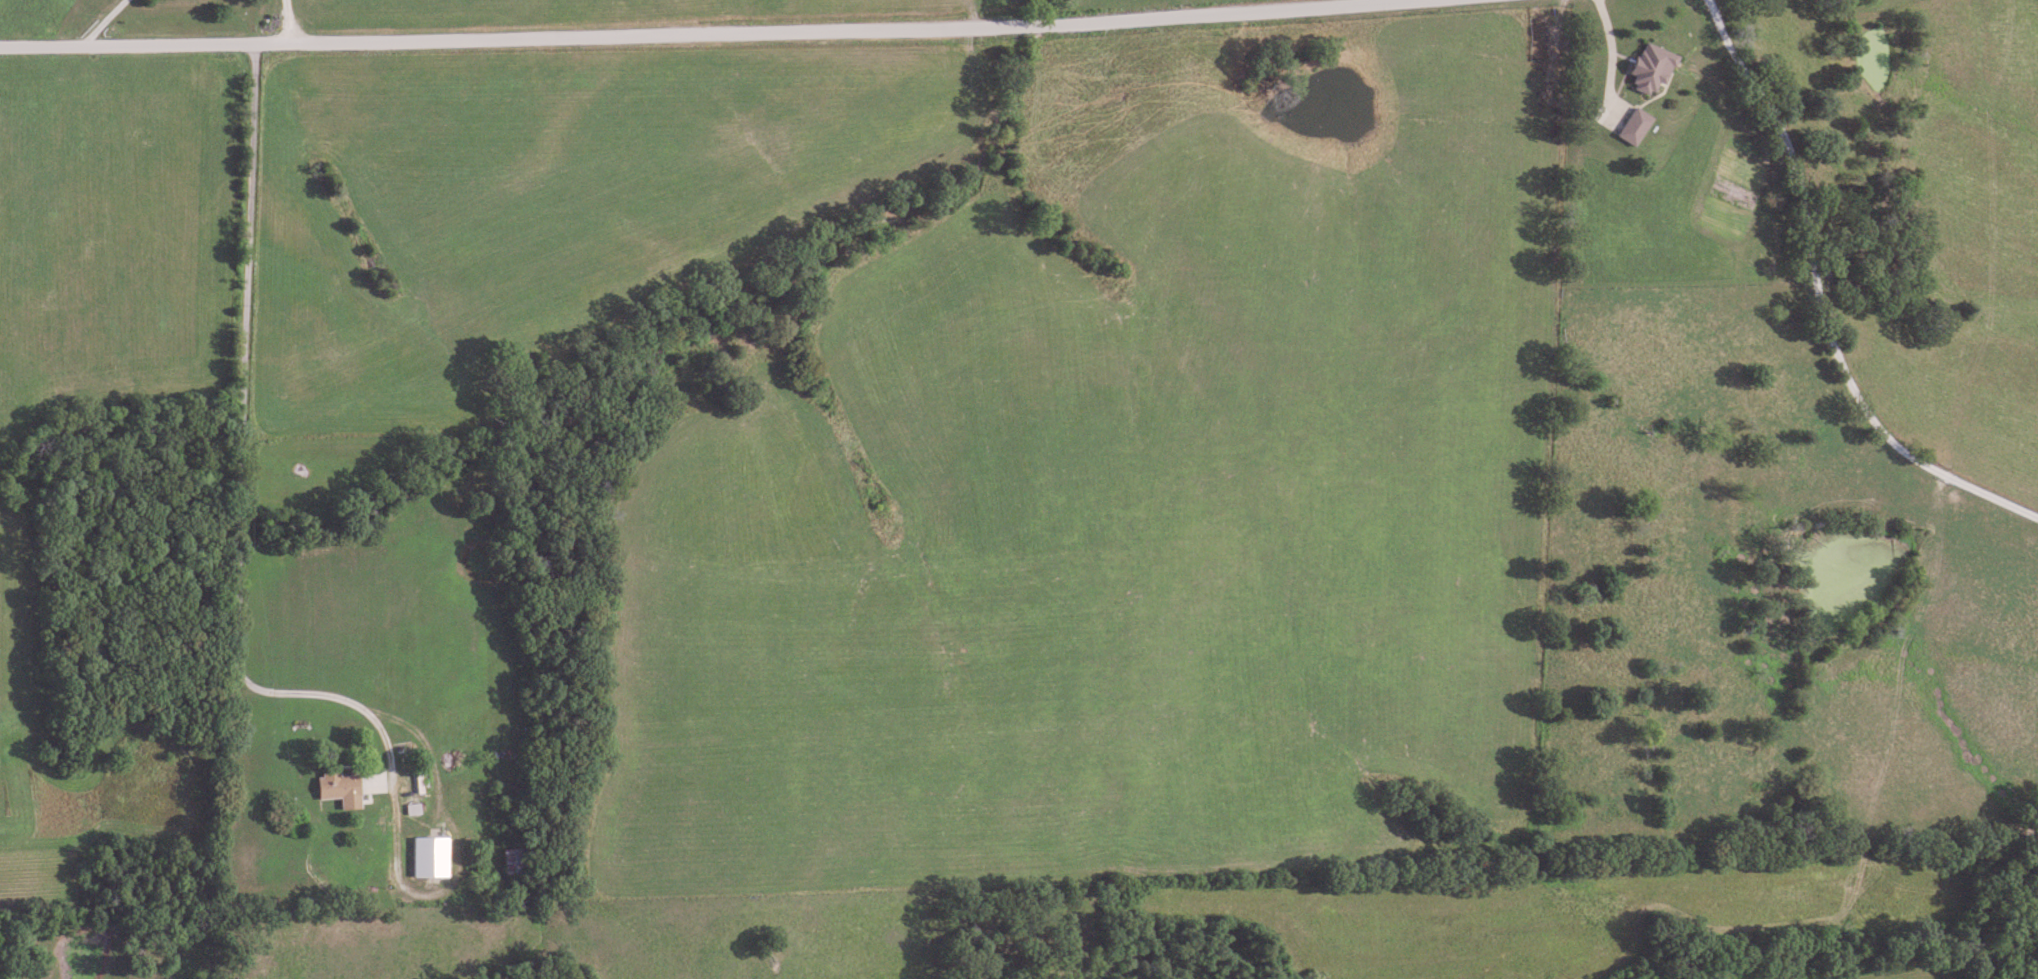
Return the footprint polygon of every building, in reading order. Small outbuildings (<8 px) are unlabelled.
[(1627,87),(1649,95),(1654,82),(1661,85),(1672,54),(1637,41),(1626,73),(1631,75),(1627,87)] [(318,798),(356,798),(356,773),(318,774),(318,798)] [(446,878),(446,839),(414,839),(414,878),(446,878)]
